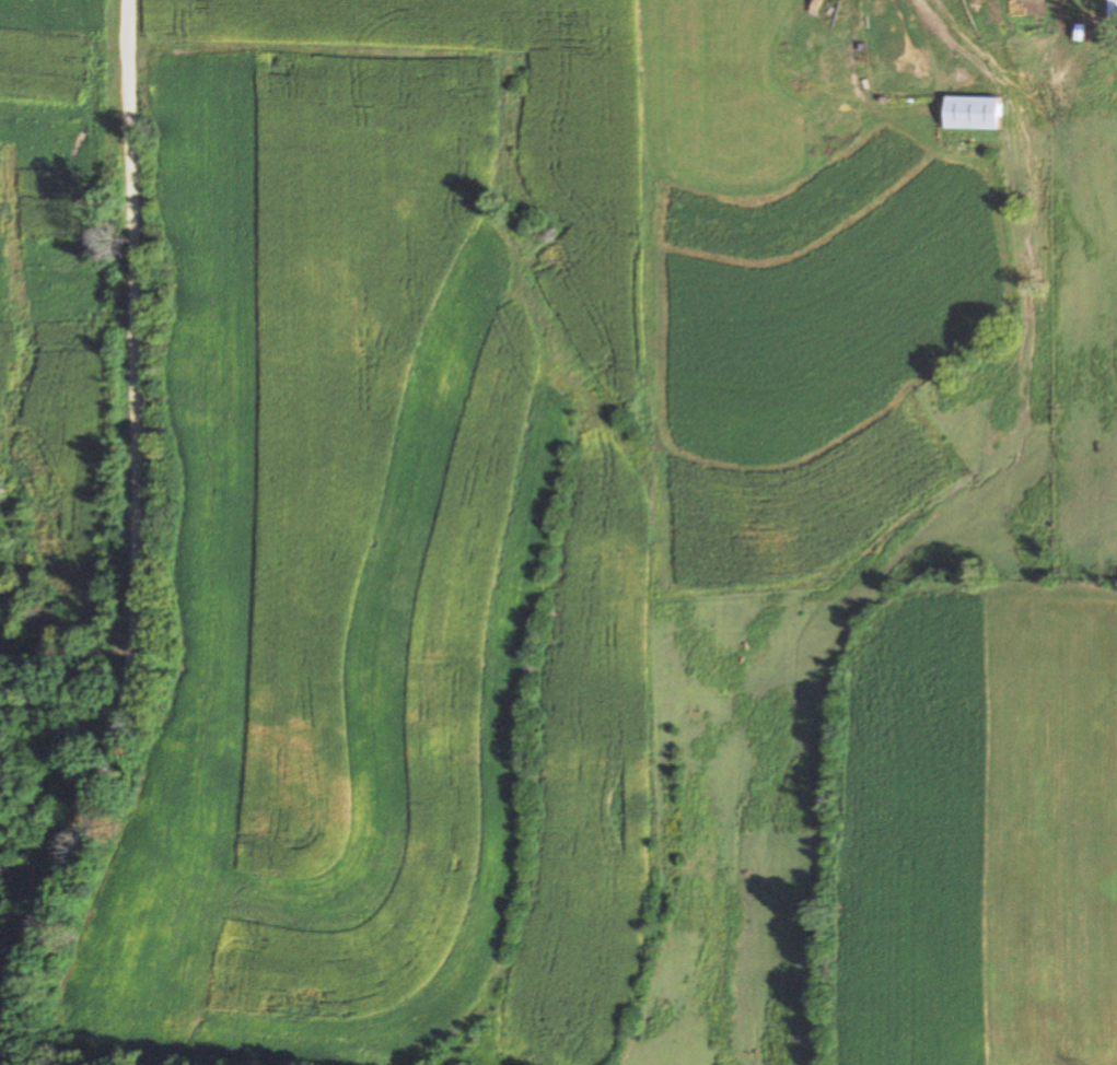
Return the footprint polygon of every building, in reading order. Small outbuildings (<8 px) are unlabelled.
[(944,129),(999,129),(999,97),(944,97),(944,129)]
